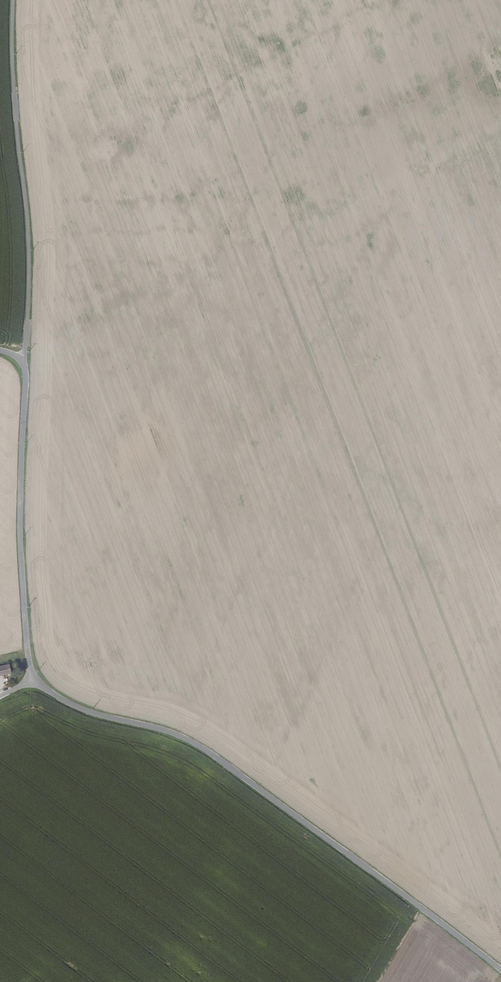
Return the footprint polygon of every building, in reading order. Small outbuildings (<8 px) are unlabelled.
[(18,669),(17,661),(0,664),(0,672),(18,669)] [(4,687),(10,683),(8,678),(2,682),(4,687)]
